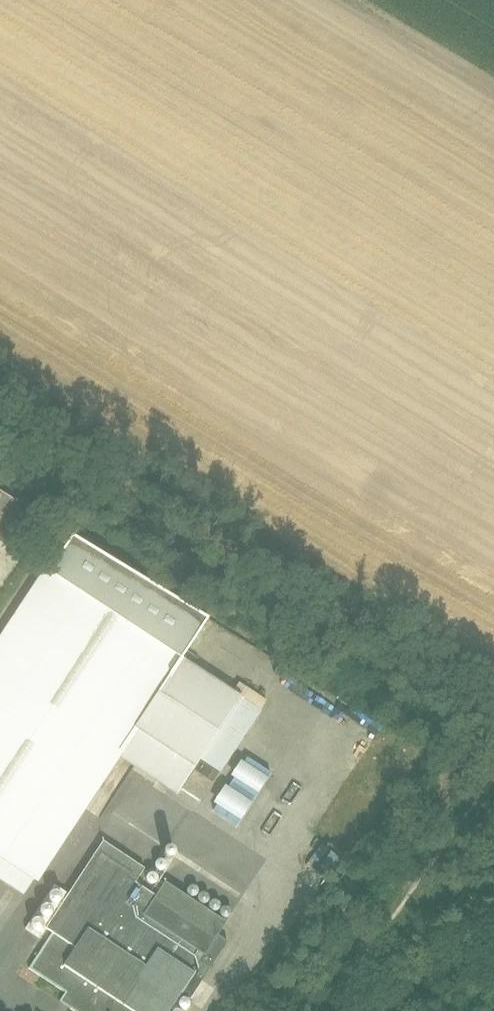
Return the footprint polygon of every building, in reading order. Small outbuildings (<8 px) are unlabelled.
[(13,502),(0,494),(0,522),(13,502)] [(145,656),(38,583),(0,639),(0,855),(26,873),(106,753),(159,789),(183,753),(209,771),(257,701),(233,685),(219,706),(145,656)] [(206,807),(240,826),(270,773),(236,754),(206,807)] [(224,922),(101,841),(66,894),(53,885),(31,919),(51,932),(28,967),(65,992),(59,1000),(76,1010),(166,1010),(179,992),(188,999),(225,942),(215,936),(224,922)]
